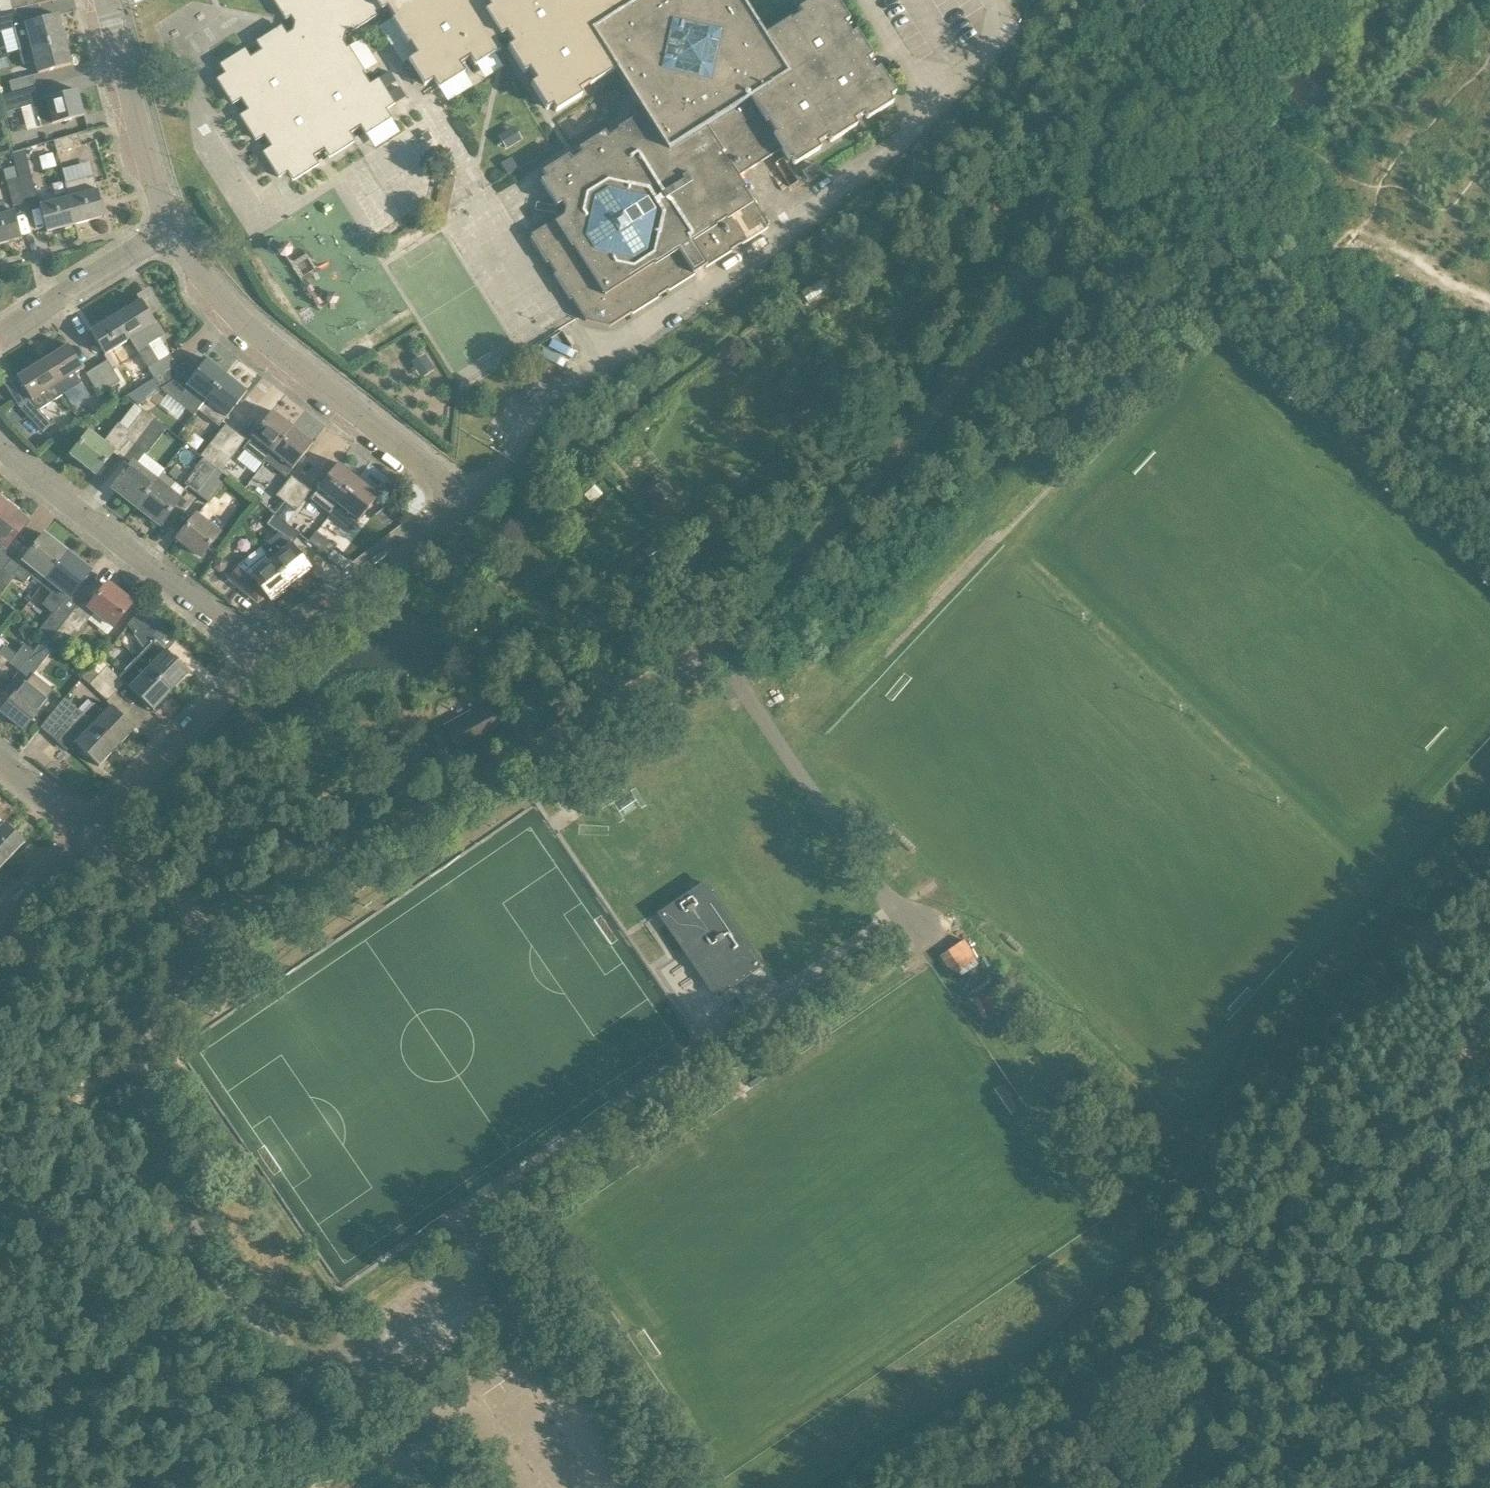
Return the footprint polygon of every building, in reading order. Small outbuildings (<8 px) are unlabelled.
[(14,12),(26,8),(54,2),(53,0),(11,0),(14,12)] [(630,8),(626,0),(273,0),(287,21),(290,18),(294,24),(291,26),(293,30),(292,31),(293,33),(288,36),(281,27),(257,44),(262,52),(251,59),(245,51),(221,67),(227,76),(217,82),(233,107),(242,101),(250,113),(241,119),(257,142),(264,137),(272,148),(263,154),(279,179),(289,173),(295,182),(319,166),(314,159),(325,151),(330,159),(355,142),(350,135),(362,128),(367,136),(391,119),(386,112),(394,106),(378,81),(371,86),(363,75),(365,73),(349,49),(347,50),(343,45),(345,44),(341,38),(351,31),(353,34),(384,13),(383,11),(387,8),(394,19),(392,21),(408,46),(411,44),(419,56),(410,62),(425,86),(434,80),(440,90),(466,74),(460,65),(471,58),(476,66),(502,51),(496,42),(508,35),(515,46),(509,50),(524,74),(530,71),(537,83),(532,86),(547,111),(553,107),(556,113),(582,97),(579,92),(591,84),(592,87),(617,72),(643,115),(618,130),(620,134),(609,141),(605,135),(580,151),(583,156),(572,163),(569,158),(543,174),(547,180),(541,183),(557,208),(563,205),(567,213),(531,236),(532,237),(531,238),(530,239),(546,265),(548,264),(553,273),(555,275),(553,276),(569,301),(571,300),(585,323),(610,328),(632,314),(633,315),(658,299),(658,298),(668,291),(669,292),(695,276),(694,275),(705,268),(706,269),(731,253),(731,252),(741,245),(742,246),(768,230),(767,229),(768,228),(767,228),(769,227),(752,201),(751,202),(744,191),(746,190),(738,178),(781,151),(789,163),(790,162),(791,163),(791,162),(794,167),(820,151),(817,146),(828,139),(831,144),(857,127),(854,123),(864,116),(868,121),(893,104),(890,100),(891,99),(890,99),(895,95),(879,71),(874,74),(867,62),(872,60),(856,33),(850,37),(843,26),(849,23),(835,0),(828,0),(827,1),(827,0),(816,0),(799,10),(802,16),(791,23),(790,21),(762,38),(739,0),(643,0),(630,8)] [(64,41),(58,16),(30,23),(26,8),(14,12),(1,15),(1,14),(0,15),(0,34),(14,31),(19,51),(20,53),(64,41)] [(64,41),(20,53),(23,67),(35,63),(38,75),(71,66),(64,41)] [(33,77),(9,83),(13,95),(36,89),(33,77)] [(4,97),(0,99),(0,111),(31,103),(37,129),(84,117),(78,91),(39,101),(36,89),(13,95),(4,97)] [(77,135),(58,140),(54,141),(57,154),(81,147),(77,135)] [(20,180),(32,177),(26,152),(14,155),(20,180)] [(20,180),(26,204),(38,201),(32,177),(20,180)] [(68,198),(75,227),(105,219),(94,177),(93,177),(65,184),(68,198)] [(14,207),(26,204),(20,180),(8,183),(14,207)] [(46,234),(75,227),(68,198),(39,206),(46,234)] [(21,241),(14,212),(6,214),(3,203),(0,204),(0,246),(21,241)] [(154,379),(175,367),(169,356),(158,362),(149,346),(163,337),(140,301),(115,317),(130,341),(131,340),(154,379)] [(104,357),(130,341),(115,317),(89,333),(104,357)] [(42,362),(63,396),(65,395),(66,396),(81,386),(80,385),(81,384),(75,375),(82,371),(67,346),(42,362)] [(199,412),(227,377),(206,360),(190,381),(183,376),(182,377),(175,367),(154,379),(161,390),(195,417),(199,412)] [(38,411),(63,396),(42,362),(16,378),(32,403),(32,402),(35,407),(25,416),(42,434),(52,425),(38,411)] [(97,368),(110,390),(120,383),(107,362),(97,368)] [(99,396),(110,390),(97,368),(86,375),(99,396)] [(227,377),(199,412),(219,428),(247,393),(227,377)] [(127,416),(135,422),(142,413),(134,406),(127,416)] [(122,460),(154,420),(143,412),(142,413),(135,422),(128,432),(119,425),(118,424),(104,443),(90,432),(70,456),(95,476),(114,453),(122,460)] [(266,462),(292,428),(272,412),(243,450),(245,451),(261,463),(263,465),(265,462),(266,462)] [(136,508),(158,481),(146,471),(153,461),(152,461),(146,455),(167,430),(154,420),(122,460),(131,467),(113,490),(136,508)] [(210,465),(235,433),(225,425),(200,457),(203,460),(204,460),(210,465)] [(266,462),(285,477),(292,470),(313,445),(292,428),(266,462)] [(216,470),(220,473),(245,441),(235,433),(210,465),(216,470)] [(216,470),(210,465),(204,460),(203,460),(184,484),(197,494),(216,470)] [(337,507),(358,481),(338,464),(309,501),(330,517),(338,507),(337,507)] [(228,480),(220,473),(216,470),(197,494),(209,504),(228,480)] [(158,481),(136,508),(160,527),(172,511),(182,499),(170,490),(175,484),(163,474),(158,481)] [(302,484),(292,477),(289,480),(277,496),(286,504),(302,484)] [(337,507),(338,507),(358,523),(379,497),(358,481),(337,507)] [(302,484),(286,504),(296,512),(312,492),(302,484)] [(657,511),(674,498),(665,485),(647,498),(657,511)] [(0,510),(0,547),(4,549),(6,551),(27,523),(4,505),(0,510)] [(221,532),(197,514),(177,540),(201,558),(221,532)] [(274,516),(267,526),(286,541),(294,531),(274,516)] [(336,548),(320,536),(316,533),(308,543),(328,559),(336,548)] [(67,554),(44,536),(22,564),(14,557),(5,568),(0,575),(0,598),(16,578),(24,584),(34,572),(46,581),(67,554)] [(662,536),(643,549),(651,561),(670,548),(662,536)] [(312,571),(292,546),(271,562),(291,587),(312,571)] [(5,568),(14,557),(6,551),(4,549),(0,554),(0,575),(5,568)] [(49,644),(80,602),(72,596),(90,572),(67,554),(46,581),(56,589),(45,602),(51,607),(48,610),(54,615),(38,634),(45,640),(49,644)] [(219,573),(225,570),(227,564),(221,559),(215,562),(214,568),(219,573)] [(271,603),(291,587),(271,562),(250,577),(238,569),(228,581),(257,605),(267,598),(271,603)] [(49,644),(55,648),(64,656),(80,635),(78,634),(93,615),(112,630),(132,605),(107,585),(89,608),(82,603),(82,602),(81,602),(80,602),(49,644)] [(140,612),(132,621),(151,638),(160,629),(140,612)] [(35,635),(29,625),(18,631),(24,642),(35,635)] [(55,648),(49,644),(45,640),(37,650),(47,659),(55,648)] [(136,660),(171,694),(189,675),(155,641),(136,660)] [(16,657),(10,665),(19,672),(34,654),(24,646),(16,657)] [(19,672),(30,681),(34,676),(47,659),(37,650),(34,654),(19,672)] [(118,679),(107,668),(99,677),(116,694),(125,685),(153,712),(171,694),(136,660),(118,679)] [(99,677),(90,686),(107,703),(116,694),(99,677)] [(45,703),(43,701),(24,686),(1,714),(23,731),(45,703)] [(734,696),(728,686),(723,690),(730,699),(734,696)] [(117,750),(83,716),(65,701),(42,730),(51,738),(58,729),(59,728),(75,744),(74,745),(99,768),(117,750)] [(444,728),(460,756),(502,733),(486,705),(444,728)] [(83,716),(117,750),(135,731),(110,707),(103,715),(93,706),(83,716)] [(444,735),(434,740),(442,755),(452,749),(444,735)] [(4,866),(25,844),(4,824),(0,828),(0,862),(4,866)] [(705,885),(660,916),(729,1017),(774,986),(705,885)] [(967,936),(942,951),(955,973),(980,957),(967,936)]
